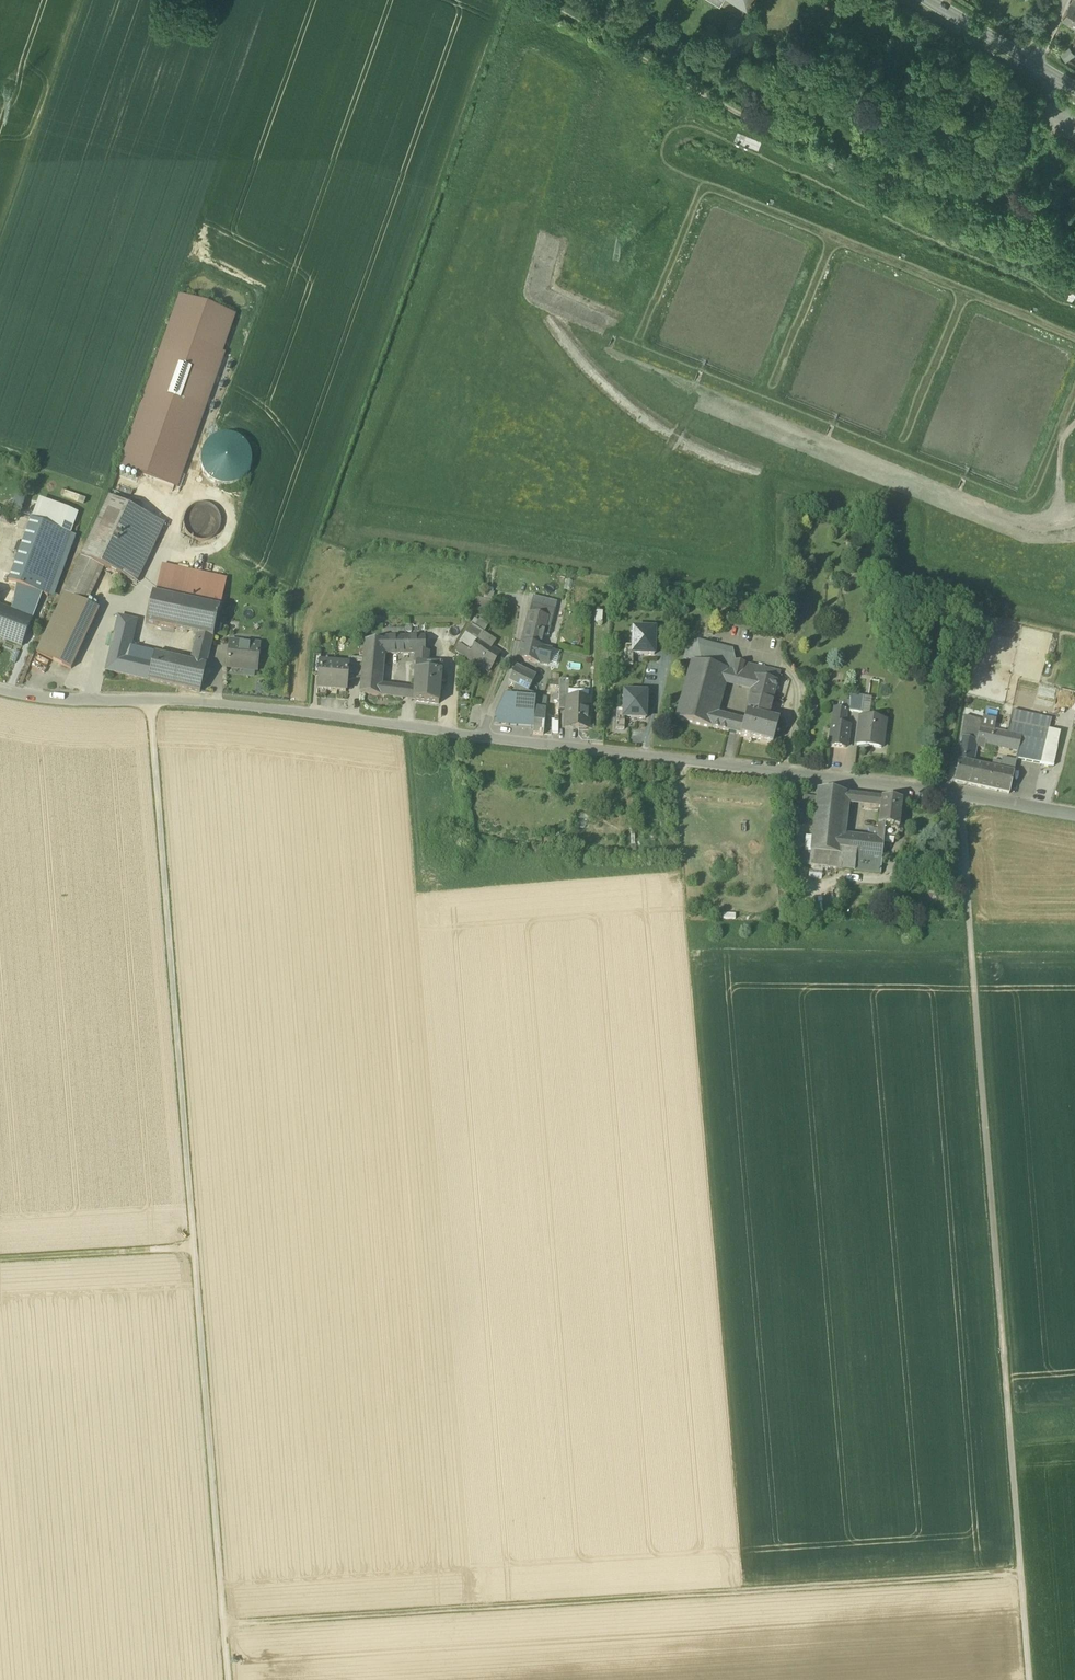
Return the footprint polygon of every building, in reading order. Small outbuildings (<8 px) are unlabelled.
[(725,8),(740,17),(750,1),(751,2),(752,0),(730,0),(725,8)] [(1072,2),(1062,18),(1074,25),(1074,0),(1073,0),(1072,2)] [(1074,54),(1070,46),(1060,52),(1065,61),(1074,54)] [(1054,189),(1051,181),(1043,183),(1046,191),(1054,189)] [(234,315),(180,296),(120,468),(177,488),(224,354),(221,353),(234,315)] [(240,481),(247,475),(251,465),(251,455),(247,446),(240,439),(231,435),(221,435),(212,439),(205,446),(201,455),(201,465),(205,474),(212,481),(221,485),(231,485),(240,481)] [(86,499),(62,491),(60,497),(84,505),(86,499)] [(11,513),(19,515),(24,501),(20,499),(15,498),(11,513)] [(109,498),(81,557),(101,567),(121,576),(149,517),(109,498)] [(39,499),(31,520),(70,534),(78,513),(39,499)] [(217,511),(211,506),(204,504),(197,505),(190,508),(185,515),(184,522),(185,530),(190,536),(196,540),(204,540),(211,538),(217,533),(220,526),(220,518),(217,511)] [(149,517),(121,576),(136,583),(164,524),(149,517)] [(9,582),(17,585),(43,594),(48,596),(70,534),(31,520),(9,582)] [(76,536),(70,534),(48,596),(54,598),(76,536)] [(64,593),(65,593),(84,602),(101,567),(81,557),(64,593)] [(162,566),(156,595),(201,605),(220,609),(227,580),(162,566)] [(43,594),(17,585),(12,612),(0,607),(0,637),(6,640),(10,629),(26,636),(43,594)] [(485,590),(483,599),(493,601),(495,592),(485,590)] [(84,602),(65,593),(36,653),(71,669),(99,610),(84,602)] [(194,634),(201,605),(156,595),(153,594),(146,624),(194,634)] [(533,596),(532,604),(530,612),(553,618),(555,610),(557,602),(533,596)] [(479,598),(473,609),(490,613),(493,601),(483,599),(479,598)] [(194,649),(209,653),(220,609),(201,605),(194,634),(197,634),(196,637),(197,637),(194,649)] [(522,641),(541,646),(544,634),(549,635),(553,618),(530,612),(522,641)] [(114,635),(114,636),(133,640),(137,621),(119,617),(115,635),(114,635)] [(465,633),(477,640),(478,638),(480,638),(484,631),(489,624),(480,619),(478,621),(474,618),(465,633)] [(22,646),(26,636),(10,629),(6,640),(22,646)] [(633,629),(632,646),(632,654),(633,654),(654,655),(655,630),(633,629)] [(497,640),(484,631),(480,638),(489,645),(488,647),(491,649),(497,640)] [(456,650),(488,671),(498,655),(491,649),(488,647),(489,645),(480,638),(478,638),(477,640),(465,633),(458,644),(459,645),(456,650)] [(131,649),(133,640),(114,636),(112,644),(131,649)] [(385,639),(385,641),(385,653),(416,652),(415,670),(442,672),(442,664),(428,664),(429,652),(424,652),(425,638),(385,639)] [(684,660),(691,661),(697,642),(689,640),(684,660)] [(360,693),(381,696),(382,685),(385,653),(385,641),(365,641),(363,660),(362,678),(360,693)] [(731,661),(733,650),(697,641),(697,642),(691,661),(727,671),(730,660),(731,661)] [(547,648),(522,642),(518,658),(547,665),(548,662),(551,649),(547,648)] [(228,668),(245,670),(245,666),(258,668),(260,646),(231,643),(228,668)] [(129,657),(131,649),(112,644),(112,645),(106,670),(105,671),(148,681),(153,662),(129,657)] [(633,666),(633,654),(632,654),(632,646),(625,646),(625,665),(633,666)] [(194,649),(191,662),(206,665),(209,653),(194,649)] [(551,649),(548,662),(557,664),(560,651),(551,649)] [(14,651),(10,661),(15,663),(19,653),(14,651)] [(155,654),(153,662),(148,681),(200,692),(207,665),(206,665),(191,662),(155,654)] [(312,674),(319,675),(320,663),(321,663),(321,656),(314,655),(312,674)] [(363,660),(356,659),(349,658),(348,665),(349,665),(348,677),(354,678),(362,678),(363,660)] [(725,680),(731,682),(737,662),(731,661),(730,660),(727,671),(725,680)] [(715,715),(725,680),(727,671),(691,661),(676,719),(712,728),(715,715)] [(731,682),(738,684),(744,664),(737,662),(731,682)] [(318,689),(346,692),(348,677),(349,665),(348,665),(321,663),(320,663),(319,675),(318,689)] [(780,672),(744,664),(738,684),(753,687),(746,713),(768,718),(770,711),(780,672)] [(516,685),(529,691),(535,678),(515,668),(509,681),(516,685)] [(415,701),(439,704),(442,672),(415,670),(414,689),(414,697),(415,701)] [(559,710),(567,710),(568,699),(569,691),(569,680),(560,680),(559,687),(559,710)] [(381,696),(403,699),(404,688),(382,685),(381,696)] [(535,704),(536,694),(529,691),(516,685),(511,696),(505,695),(495,716),(494,723),(533,727),(535,704)] [(414,689),(404,688),(403,699),(415,701),(414,697),(414,689)] [(568,699),(589,700),(589,691),(569,691),(568,699)] [(646,693),(624,692),(624,710),(623,718),(625,718),(645,718),(646,693)] [(533,734),(544,735),(545,723),(548,723),(548,719),(545,719),(546,709),(547,698),(546,698),(543,697),(538,695),(535,704),(533,727),(533,734)] [(861,714),(862,714),(864,697),(850,695),(850,700),(850,711),(850,712),(861,714)] [(872,698),(864,697),(862,714),(861,714),(861,717),(869,718),(872,698)] [(567,726),(588,727),(589,700),(568,699),(567,710),(567,726)] [(833,724),(844,725),(846,710),(843,710),(835,709),(833,724)] [(624,729),(625,718),(623,718),(624,710),(617,710),(616,729),(624,729)] [(1035,740),(1046,743),(1049,730),(1049,729),(1052,719),(1012,710),(1010,721),(1030,725),(1029,726),(1031,726),(1031,730),(1037,731),(1035,740)] [(746,713),(744,722),(741,735),(773,743),(779,720),(768,718),(746,713)] [(712,728),(729,732),(732,719),(715,715),(712,728)] [(958,760),(959,761),(973,763),(975,751),(976,745),(984,747),(985,743),(1007,748),(1010,734),(1007,734),(1006,733),(994,731),(981,728),(982,721),(965,716),(958,760)] [(857,745),(882,749),(886,720),(869,718),(861,717),(857,745)] [(981,728),(994,731),(996,722),(997,719),(983,717),(982,721),(981,728)] [(729,732),(741,735),(744,722),(732,719),(729,732)] [(1016,759),(1042,764),(1046,743),(1035,740),(1037,731),(1031,730),(1031,726),(1029,726),(1030,725),(1010,721),(1007,734),(1010,734),(1007,748),(1018,750),(1017,754),(1016,759)] [(1007,724),(996,722),(994,731),(1006,733),(1007,724)] [(830,746),(846,748),(849,726),(844,725),(833,724),(830,746)] [(1042,764),(1054,766),(1061,732),(1049,730),(1046,743),(1042,764)] [(992,767),(973,763),(959,761),(954,782),(1009,794),(1016,761),(1002,758),(1000,769),(998,769),(999,763),(995,762),(995,761),(994,761),(992,767)] [(815,810),(811,853),(839,856),(841,835),(845,804),(846,794),(817,791),(817,797),(815,810)] [(854,795),(846,794),(845,804),(853,805),(854,795)] [(863,796),(854,795),(853,805),(862,806),(863,796)] [(802,809),(815,810),(817,797),(803,796),(802,809)] [(879,808),(880,809),(882,798),(863,796),(862,806),(879,808)] [(879,825),(887,826),(899,827),(902,801),(882,798),(880,809),(879,825)] [(866,838),(841,835),(839,856),(811,853),(809,867),(880,874),(885,838),(887,826),(879,825),(878,830),(871,830),(870,836),(866,835),(866,838)] [(898,839),(899,827),(887,826),(885,838),(898,839)]
